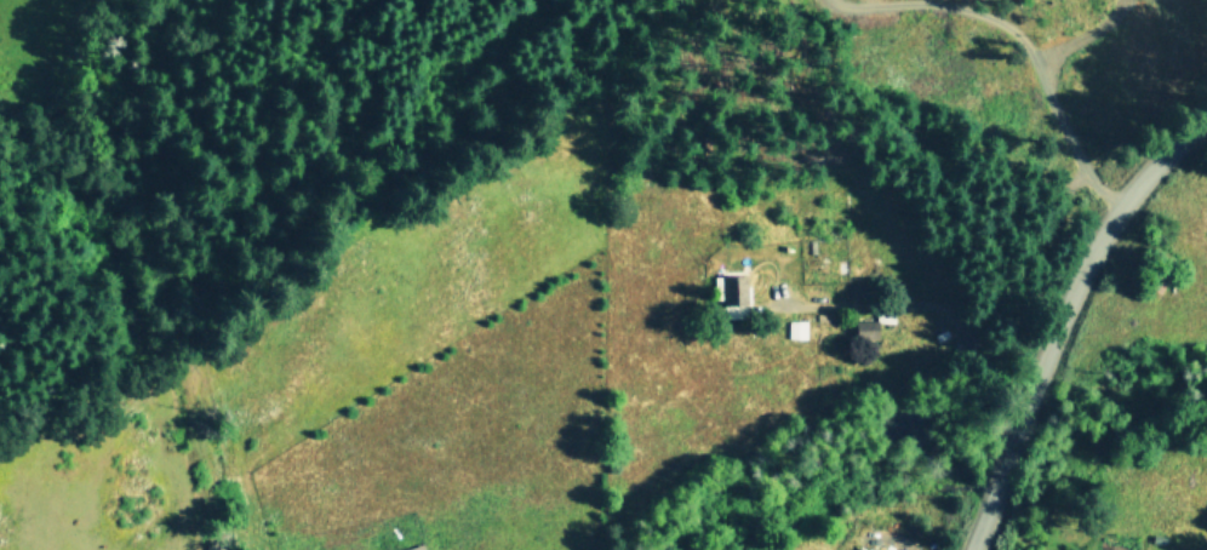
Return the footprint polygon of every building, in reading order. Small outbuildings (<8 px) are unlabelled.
[(786,338),(805,338),(805,320),(787,319),(786,338)] [(878,339),(877,320),(854,321),(855,340),(878,339)]
